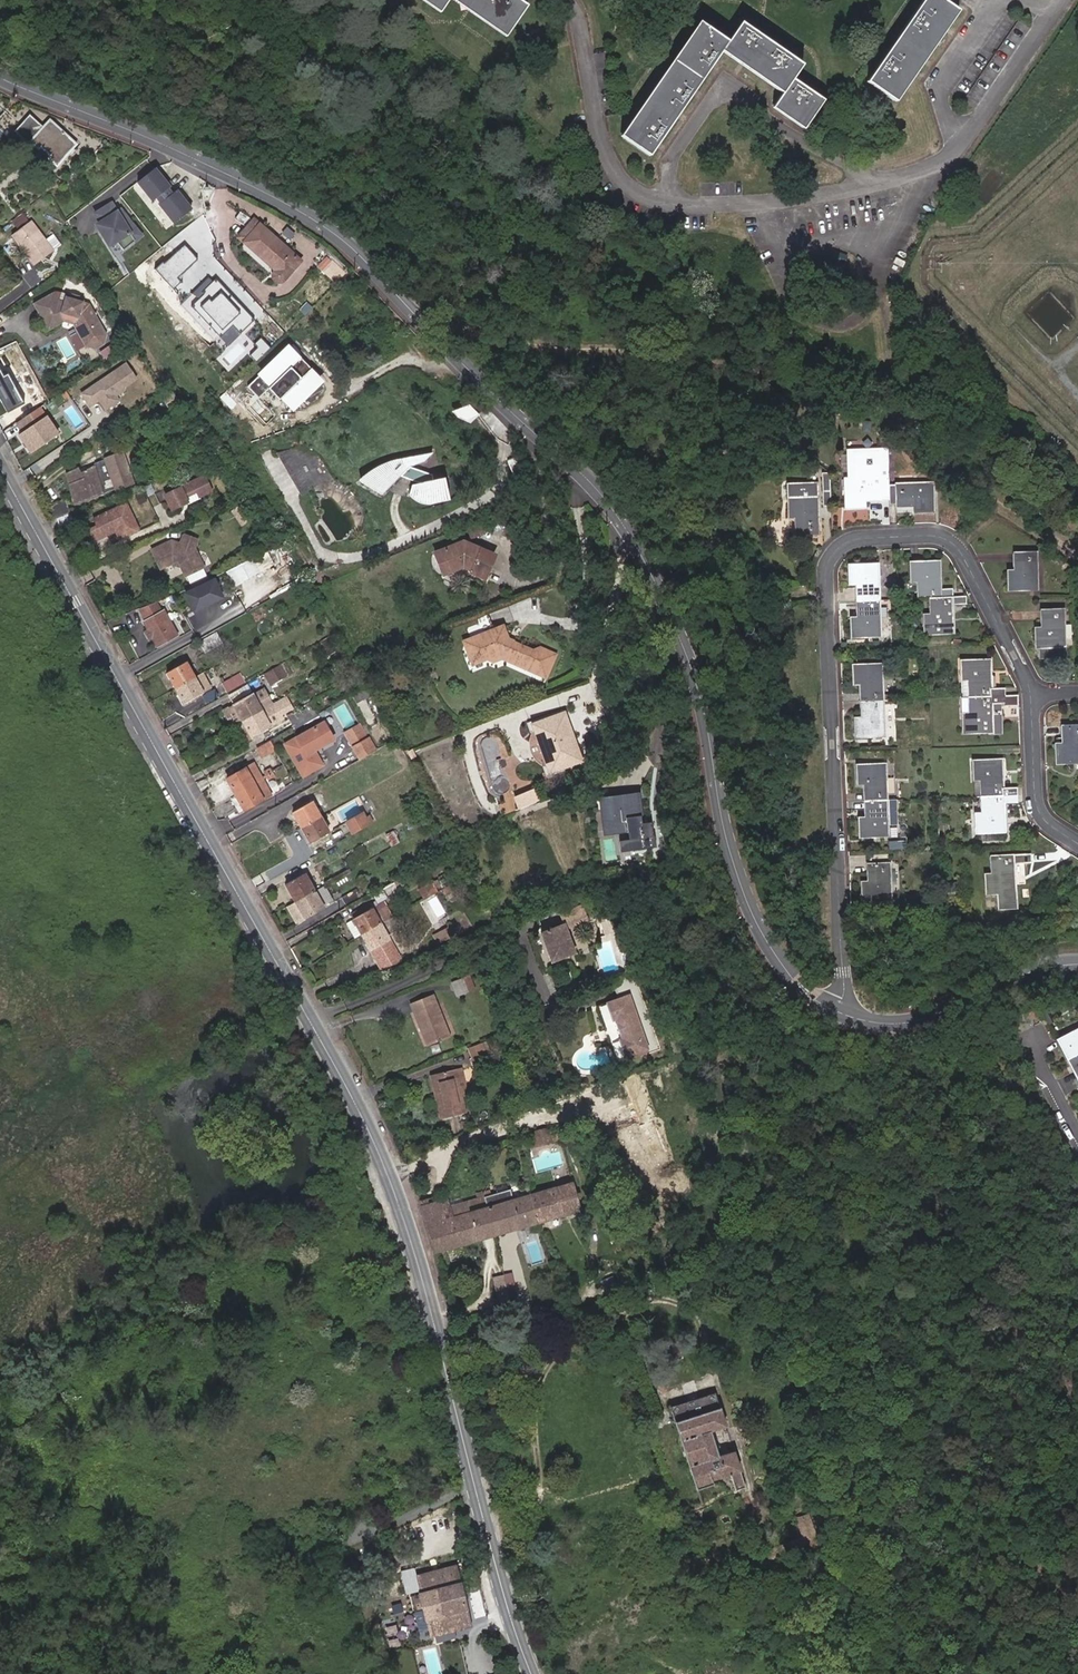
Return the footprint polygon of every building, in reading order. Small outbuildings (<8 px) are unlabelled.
[(435,10),(442,0),(422,0),(435,10)] [(486,23),(501,34),(521,7),(512,0),(454,0),(486,23)] [(870,75),(900,95),(966,0),(922,0),(870,75)] [(734,26),(705,5),(621,118),(650,140),(725,40),(786,84),(777,97),(808,120),(827,93),(797,69),(807,55),(747,9),(734,26)] [(11,120),(2,113),(0,115),(0,137),(3,140),(6,136),(17,126),(11,120)] [(27,116),(14,132),(28,146),(30,144),(38,152),(41,149),(50,158),(48,161),(57,169),(77,148),(48,122),(42,129),(27,116)] [(170,197),(166,192),(168,190),(153,171),(136,184),(151,203),(160,196),(164,201),(158,206),(173,226),(190,212),(175,193),(170,197)] [(141,235),(127,217),(123,220),(118,213),(112,203),(95,213),(101,222),(99,229),(105,238),(116,241),(123,250),(141,235)] [(127,217),(122,211),(118,213),(123,220),(127,217)] [(10,219),(14,227),(26,221),(23,213),(10,219)] [(253,217),(235,236),(269,268),(269,269),(267,273),(266,277),(268,281),(272,283),(277,283),(282,280),(299,261),(253,217)] [(34,229),(14,245),(37,275),(57,259),(49,249),(34,229)] [(65,254),(56,243),(49,249),(57,259),(65,254)] [(182,246),(153,269),(169,289),(178,282),(174,277),(194,261),(182,246)] [(327,258),(317,267),(323,273),(333,265),(327,258)] [(255,323),(212,277),(183,304),(226,350),(255,323)] [(53,291),(34,302),(39,310),(58,300),(53,291)] [(58,300),(39,310),(47,324),(66,312),(79,315),(78,322),(89,342),(107,332),(90,302),(83,300),(83,299),(80,298),(78,295),(72,293),(68,295),(65,294),(63,301),(58,300)] [(66,312),(47,324),(49,328),(65,320),(66,320),(74,322),(86,344),(97,347),(105,343),(107,332),(89,342),(78,322),(79,315),(66,312)] [(322,376),(285,339),(242,382),(256,396),(270,382),(293,405),(322,376)] [(99,350),(106,359),(117,351),(110,341),(99,350)] [(124,362),(77,394),(88,409),(97,402),(103,412),(119,401),(114,394),(136,379),(124,362)] [(176,408),(169,394),(162,398),(168,412),(176,408)] [(482,418),(470,405),(461,413),(473,426),(482,418)] [(40,406),(12,423),(19,433),(16,436),(28,454),(58,435),(40,406)] [(179,413),(171,417),(176,427),(185,423),(179,413)] [(299,441),(294,444),(318,487),(323,484),(299,441)] [(318,487),(294,444),(279,453),(303,496),(318,487)] [(879,450),(841,451),(842,479),(838,479),(839,508),(858,507),(858,500),(881,499),(879,450)] [(127,480),(125,473),(118,455),(117,451),(102,457),(86,466),(84,461),(63,472),(72,503),(127,480)] [(118,455),(125,473),(131,471),(124,452),(118,455)] [(424,457),(426,464),(435,455),(424,457)] [(430,504),(445,501),(441,481),(436,483),(435,477),(412,469),(426,464),(424,457),(399,461),(374,478),(388,492),(402,478),(422,485),(414,487),(411,496),(411,497),(430,504)] [(528,477),(521,460),(509,465),(516,481),(528,477)] [(388,492),(374,478),(364,484),(384,496),(388,492)] [(201,480),(163,498),(170,511),(185,504),(182,499),(194,494),(196,499),(207,494),(201,480)] [(926,484),(881,486),(881,498),(882,507),(907,505),(908,515),(928,514),(926,484)] [(196,499),(194,494),(182,499),(185,504),(196,499)] [(808,497),(780,499),(781,517),(791,517),(792,536),(810,534),(808,497)] [(824,516),(823,497),(815,497),(816,516),(824,516)] [(47,506),(51,518),(68,512),(63,500),(47,506)] [(123,504),(91,519),(94,527),(84,532),(89,542),(111,531),(114,532),(118,540),(136,532),(123,504)] [(508,524),(503,512),(485,519),(490,531),(508,524)] [(67,514),(54,519),(58,532),(63,530),(72,527),(67,514)] [(490,531),(485,519),(468,526),(473,538),(490,531)] [(63,530),(65,535),(74,532),(72,527),(63,530)] [(181,577),(201,568),(192,550),(195,540),(182,535),(180,536),(177,544),(168,541),(148,551),(157,570),(171,564),(175,565),(181,577)] [(441,572),(444,577),(458,571),(469,575),(469,576),(482,581),(492,558),(459,544),(433,555),(435,559),(433,560),(432,562),(431,564),(431,566),(431,568),(433,571),(435,572),(437,573),(439,573),(441,572)] [(1030,585),(1029,548),(1010,549),(1010,566),(1000,567),(1001,586),(1030,585)] [(224,571),(231,586),(259,573),(252,558),(224,571)] [(921,599),(931,598),(929,560),(899,562),(900,580),(910,580),(911,599),(921,599)] [(856,602),(875,601),(873,563),(843,565),(844,584),(855,584),(856,602)] [(212,583),(183,596),(191,614),(220,601),(212,583)] [(957,607),(956,597),(931,598),(921,599),(922,615),(913,616),(914,636),(944,635),(943,607),(957,607)] [(877,638),(875,601),(856,602),(856,619),(846,620),(847,639),(877,638)] [(154,603),(138,610),(144,622),(159,614),(154,603)] [(1062,643),(1060,606),(1040,607),(1041,625),(1032,625),(1033,644),(1062,643)] [(292,609),(280,615),(286,625),(297,619),(292,609)] [(144,622),(141,624),(153,649),(175,637),(162,613),(159,614),(144,622)] [(332,632),(329,626),(321,631),(324,636),(332,632)] [(500,631),(460,646),(469,669),(485,664),(489,666),(497,662),(544,681),(553,659),(538,653),(528,656),(505,647),(500,631)] [(222,645),(216,634),(197,644),(203,655),(222,645)] [(335,654),(332,648),(324,653),(327,658),(335,654)] [(967,698),(1004,696),(1004,688),(988,688),(987,662),(956,663),(957,682),(967,682),(967,698)] [(174,691),(193,680),(185,664),(165,674),(174,691)] [(860,702),(880,701),(878,664),(848,666),(849,685),(860,684),(860,702)] [(279,666),(264,675),(270,688),(286,679),(279,666)] [(361,681),(354,670),(348,673),(353,684),(361,681)] [(224,693),(243,682),(238,674),(220,685),(224,693)] [(200,676),(193,680),(174,691),(182,706),(209,692),(200,676)] [(358,693),(365,689),(361,681),(353,684),(358,693)] [(252,697),(251,696),(233,707),(241,722),(260,712),(269,707),(271,705),(263,691),(252,697)] [(366,691),(352,698),(357,706),(371,698),(366,691)] [(1012,696),(1004,696),(967,698),(968,715),(959,715),(960,735),(996,736),(995,705),(1012,705),(1012,696)] [(881,738),(880,701),(860,702),(861,720),(851,720),(852,740),(881,738)] [(271,705),(269,707),(275,720),(284,714),(278,702),(271,705)] [(302,707),(303,711),(309,720),(319,715),(312,702),(302,707)] [(233,707),(226,711),(234,726),(241,722),(233,707)] [(584,762),(563,709),(532,722),(540,740),(533,743),(539,760),(547,757),(554,775),(584,762)] [(303,711),(287,720),(292,730),(309,720),(303,711)] [(269,727),(260,712),(241,722),(243,724),(250,738),(269,727)] [(243,724),(233,730),(242,746),(251,740),(250,738),(243,724)] [(1063,725),(1064,743),(1056,743),(1056,761),(1066,760),(1067,777),(1077,776),(1077,724),(1063,725)] [(323,725),(284,747),(301,779),(321,768),(317,761),(312,760),(310,755),(332,743),(323,725)] [(343,733),(352,749),(368,740),(359,725),(343,733)] [(368,740),(352,749),(359,761),(374,752),(368,740)] [(270,742),(257,749),(262,757),(274,750),(270,742)] [(978,781),(979,798),(1014,797),(1013,788),(1000,789),(998,760),(969,762),(970,781),(978,781)] [(865,803),(885,802),(883,765),(854,767),(855,785),(864,784),(865,803)] [(252,766),(225,781),(243,812),(270,797),(252,766)] [(419,789),(411,793),(415,799),(422,794),(419,789)] [(643,792),(606,798),(608,811),(613,810),(615,821),(620,820),(622,831),(637,828),(641,849),(664,845),(659,820),(648,821),(643,792)] [(1014,797),(979,798),(980,816),(971,816),(972,835),(1002,834),(1000,808),(1014,807),(1014,797)] [(885,802),(865,803),(866,820),(859,820),(857,820),(858,841),(887,839),(886,829),(895,828),(894,802),(885,802)] [(293,814),(301,829),(319,819),(311,804),(293,814)] [(362,815),(346,824),(352,836),(369,827),(362,815)] [(319,819),(301,829),(311,845),(328,835),(319,819)] [(398,843),(392,833),(385,836),(391,847),(398,843)] [(1017,906),(1015,862),(1033,861),(1032,850),(1014,851),(1014,853),(994,854),(995,872),(985,873),(986,891),(998,891),(999,907),(1017,906)] [(890,901),(889,864),(868,865),(869,882),(860,882),(862,903),(890,901)] [(284,886),(294,904),(313,893),(303,875),(284,886)] [(404,892),(398,880),(381,890),(388,902),(404,892)] [(424,889),(427,894),(437,889),(434,883),(424,889)] [(316,889),(323,904),(330,901),(323,886),(316,889)] [(356,892),(341,900),(346,910),(361,901),(356,892)] [(313,893),(294,904),(303,922),(323,911),(313,893)] [(584,906),(563,913),(569,930),(590,922),(584,906)] [(352,920),(345,925),(353,939),(360,935),(361,937),(393,919),(388,910),(374,917),(370,911),(352,920)] [(376,962),(381,972),(400,964),(394,952),(385,938),(399,930),(393,919),(361,937),(376,962)] [(449,926),(436,933),(441,942),(454,935),(449,926)] [(564,926),(543,933),(553,961),(574,954),(564,926)] [(470,996),(464,982),(451,987),(457,1001),(470,996)] [(631,995),(605,1003),(609,1018),(615,1017),(621,1036),(616,1038),(621,1055),(647,1047),(631,995)] [(320,999),(323,1004),(329,1001),(326,996),(320,999)] [(408,1007),(422,1050),(446,1042),(431,999),(408,1007)] [(615,1017),(609,1018),(616,1038),(621,1036),(615,1017)] [(1066,1062),(1077,1056),(1077,1029),(1055,1041),(1066,1062)] [(479,1046),(464,1052),(468,1061),(466,1062),(470,1072),(476,1070),(487,1066),(479,1046)] [(1066,1062),(1077,1082),(1077,1081),(1077,1056),(1066,1062)] [(479,1077),(476,1070),(470,1072),(473,1079),(479,1077)] [(457,1071),(451,1073),(457,1098),(464,1096),(457,1071)] [(426,1079),(438,1122),(463,1116),(457,1098),(451,1073),(426,1079)] [(558,1127),(553,1128),(557,1143),(562,1141),(558,1127)] [(557,1143),(553,1128),(525,1134),(530,1149),(557,1143)] [(525,1134),(521,1135),(526,1150),(530,1149),(525,1134)] [(579,1211),(571,1183),(521,1199),(510,1202),(507,1191),(447,1209),(444,1202),(427,1206),(423,1202),(416,1204),(433,1255),(476,1241),(473,1233),(517,1221),(519,1229),(579,1211)] [(643,1196),(631,1199),(634,1210),(646,1206),(643,1196)] [(476,1241),(519,1229),(517,1221),(473,1233),(476,1241)] [(511,1275),(492,1280),(495,1295),(515,1291),(511,1275)] [(714,1394),(668,1409),(694,1490),(716,1483),(716,1481),(729,1476),(735,1493),(746,1489),(734,1453),(717,1459),(708,1434),(726,1428),(714,1394)] [(734,1453),(726,1428),(708,1434),(717,1459),(734,1453)] [(455,1569),(422,1577),(426,1594),(433,1618),(437,1635),(470,1625),(459,1585),(455,1569)] [(433,1618),(426,1594),(417,1597),(423,1621),(433,1618)]
